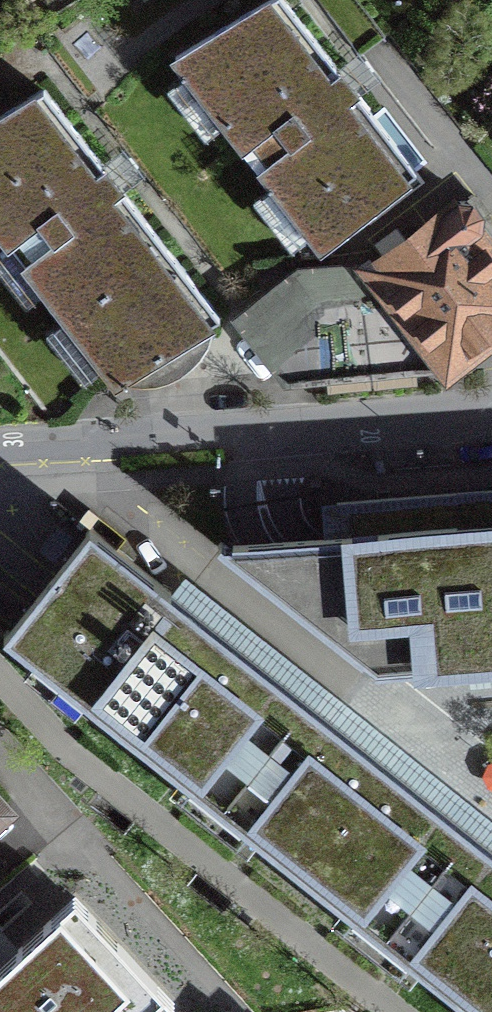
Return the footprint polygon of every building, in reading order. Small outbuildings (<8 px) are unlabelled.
[(288,0),(267,0),(178,66),(318,251),(420,175),(288,0)] [(41,83),(0,112),(0,235),(117,396),(216,325),(41,83)] [(458,199),(369,265),(298,267),(235,318),(284,377),(443,363),(491,326),(491,243),(458,199)] [(491,667),(491,490),(365,500),(319,503),(322,540),(213,552),(374,679),(491,667)] [(6,649),(326,904),(415,793),(94,538),(6,649)] [(415,793),(326,904),(462,1011),(491,1011),(491,854),(415,793)] [(0,797),(0,837),(20,819),(0,797)] [(69,869),(0,927),(0,961),(43,1011),(192,1011),(69,869)]
